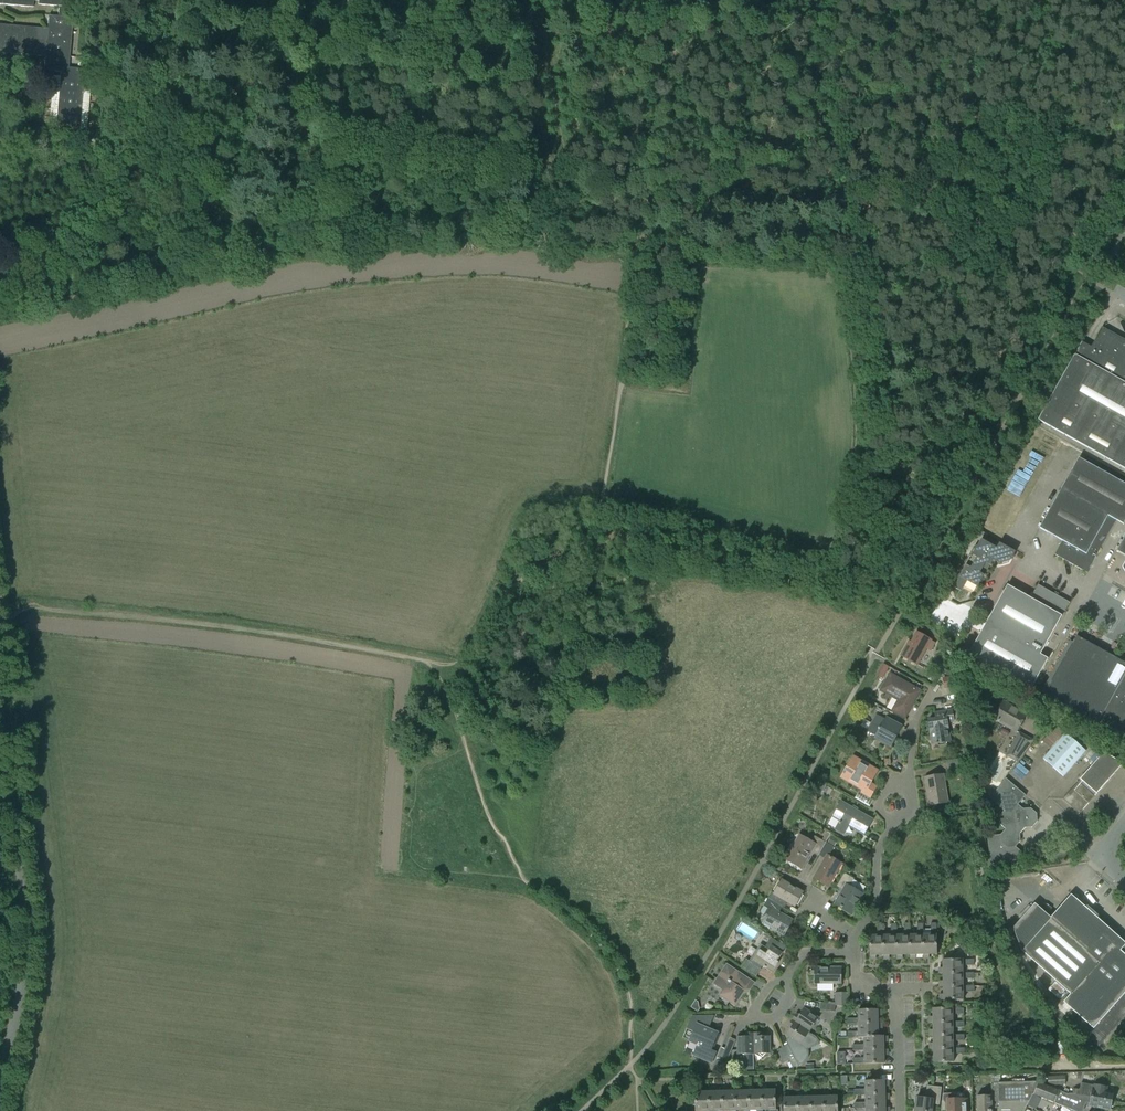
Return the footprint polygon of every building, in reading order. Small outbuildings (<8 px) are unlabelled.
[(45,58),(44,72),(60,73),(56,126),(79,128),(84,69),(69,68),(73,18),(62,17),(64,2),(69,2),(69,0),(0,0),(0,4),(33,7),(33,1),(38,1),(38,4),(58,6),(58,17),(49,16),(47,30),(0,26),(0,54),(45,58)] [(30,106),(34,80),(30,79),(32,65),(25,65),(20,105),(30,106)] [(1124,469),(1124,341),(1102,328),(1091,347),(1082,342),(1038,420),(1124,469)] [(1055,554),(1055,555),(1086,572),(1115,520),(1123,525),(1124,521),(1124,484),(1078,458),(1039,528),(1062,541),(1055,554)] [(974,534),(980,537),(983,532),(977,529),(974,534)] [(1116,551),(1124,557),(1124,535),(1116,551)] [(985,579),(995,560),(1000,563),(1009,560),(1013,553),(1000,545),(997,550),(981,541),(976,550),(973,548),(958,575),(976,586),(982,577),(985,579)] [(968,655),(1030,690),(1048,659),(1040,654),(1069,602),(1038,585),(1030,598),(1007,585),(968,655)] [(939,624),(944,616),(936,612),(932,620),(939,624)] [(931,641),(931,640),(917,632),(908,648),(906,647),(901,656),(917,665),(926,648),(930,650),(934,643),(931,641)] [(1076,636),(1041,697),(1095,727),(1098,722),(1124,737),(1124,663),(1076,636)] [(889,667),(884,664),(879,672),(885,675),(889,667)] [(907,713),(919,691),(890,675),(882,690),(899,699),(892,712),(896,714),(899,708),(907,713)] [(946,688),(947,695),(961,692),(959,676),(943,679),(944,688),(946,688)] [(993,719),(1016,732),(1026,714),(1003,701),(993,719)] [(953,704),(956,721),(966,719),(964,703),(953,704)] [(928,720),(932,745),(938,744),(938,746),(945,745),(944,743),(950,742),(947,722),(954,721),(952,710),(939,712),(940,718),(928,720)] [(867,731),(875,736),(874,738),(891,747),(902,726),(886,717),(884,719),(876,714),(867,731)] [(1053,726),(1043,742),(1051,747),(1061,731),(1053,726)] [(1006,756),(1016,762),(1030,738),(1019,732),(1006,756)] [(1043,759),(1063,777),(1086,751),(1065,733),(1043,759)] [(1062,799),(1079,814),(1120,768),(1103,753),(1062,799)] [(946,761),(949,774),(968,771),(966,758),(946,761)] [(863,794),(870,798),(876,786),(870,783),(877,771),(856,759),(849,772),(846,770),(842,778),(865,791),(863,794)] [(924,778),(929,805),(948,802),(944,775),(924,778)] [(1020,834),(1024,828),(1032,827),(1037,821),(1036,813),(1030,809),(1023,809),(1017,805),(1025,795),(1005,778),(989,799),(998,807),(1003,811),(999,817),(999,825),(1005,830),(1001,835),(987,836),(990,864),(1022,860),(1021,851),(1015,847),(1020,841),(1020,834)] [(825,785),(819,781),(815,787),(822,791),(825,785)] [(981,791),(983,806),(990,797),(981,791)] [(840,821),(835,829),(844,834),(848,826),(863,835),(872,819),(842,802),(833,817),(840,821)] [(819,855),(826,842),(831,834),(827,832),(822,841),(814,836),(811,842),(799,835),(785,859),(802,869),(811,852),(818,856),(819,855)] [(828,887),(842,863),(829,856),(837,841),(831,837),(828,844),(826,842),(819,855),(825,859),(813,879),(828,887)] [(836,886),(843,890),(835,905),(851,914),(863,894),(849,886),(854,879),(844,873),(836,886)] [(771,892),(768,898),(781,906),(784,900),(794,906),(802,892),(782,881),(774,894),(771,892)] [(1124,945),(1124,944),(1124,943),(1071,895),(1050,918),(1034,904),(1013,928),(1021,951),(1070,994),(1063,1002),(1079,1017),(1073,1024),(1097,1046),(1124,1014),(1124,946),(1124,945)] [(782,906),(781,906),(768,898),(759,914),(765,918),(762,923),(784,935),(793,920),(779,912),(782,906)] [(917,935),(910,935),(910,955),(910,959),(916,959),(916,955),(923,955),(923,935),(923,930),(923,923),(917,924),(917,935)] [(937,954),(936,934),(936,923),(930,923),(930,930),(923,930),(923,935),(923,955),(923,959),(929,959),(929,955),(937,954)] [(883,935),(883,924),(877,924),(877,936),(869,936),(870,956),(870,960),(876,960),(876,955),(883,955),(883,935)] [(891,935),(883,935),(883,955),(883,959),(889,959),(889,955),(897,955),(896,935),(896,924),(891,924),(891,935)] [(904,935),(896,935),(897,955),(897,959),(902,959),(902,955),(910,955),(910,935),(909,924),(904,924),(904,935)] [(961,937),(955,943),(963,952),(969,945),(961,937)] [(762,969),(761,969),(762,966),(772,973),(779,962),(777,961),(782,953),(771,946),(768,950),(760,944),(749,961),(746,959),(741,967),(756,977),(762,969)] [(939,974),(943,974),(962,973),(962,965),(974,965),(973,960),(962,960),(962,959),(942,960),(943,968),(938,968),(939,974)] [(724,989),(720,995),(734,1005),(744,991),(749,990),(752,985),(745,980),(746,978),(727,965),(714,983),(724,989)] [(814,984),(842,984),(842,967),(811,967),(811,975),(814,975),(814,984)] [(939,987),(943,987),(963,986),(963,979),(974,979),(974,973),(962,973),(943,974),(943,981),(939,981),(939,987)] [(943,987),(943,994),(939,994),(939,1000),(943,1000),(943,1001),(963,1000),(963,992),(974,992),(974,986),(963,986),(943,987)] [(835,993),(835,1005),(848,1008),(848,993),(835,993)] [(835,1005),(821,1002),(820,1009),(834,1012),(835,1005)] [(809,1031),(819,1018),(804,1008),(799,1015),(796,1013),(792,1020),(809,1031)] [(929,1023),(933,1022),(952,1022),(952,1014),(963,1014),(963,1008),(952,1009),(952,1008),(932,1009),(933,1017),(928,1017),(929,1023)] [(847,1024),(858,1024),(878,1023),(878,1016),(882,1016),(882,1010),(878,1010),(878,1009),(858,1010),(858,1018),(847,1019),(847,1024)] [(711,1063),(716,1052),(711,1050),(718,1033),(709,1029),(715,1016),(692,1016),(686,1031),(693,1034),(688,1045),(696,1049),(693,1055),(711,1063)] [(809,1034),(809,1031),(792,1020),(788,1026),(790,1028),(785,1035),(789,1038),(787,1042),(789,1045),(783,1048),(789,1061),(793,1068),(797,1066),(803,1064),(805,1062),(806,1061),(807,1059),(808,1057),(808,1055),(808,1053),(808,1051),(808,1050),(807,1048),(818,1041),(817,1039),(815,1037),(814,1036),(812,1035),(810,1034),(809,1034)] [(929,1036),(933,1036),(953,1035),(952,1028),(964,1027),(964,1022),(952,1022),(933,1022),(933,1030),(929,1030),(929,1036)] [(858,1038),(864,1037),(878,1037),(878,1036),(878,1029),(882,1029),(882,1023),(878,1023),(858,1024),(858,1032),(847,1032),(847,1037),(858,1037),(858,1038)] [(754,1054),(753,1033),(746,1033),(746,1036),(737,1037),(737,1054),(745,1054),(745,1070),(754,1070),(753,1054),(754,1054)] [(761,1033),(753,1033),(754,1054),(770,1054),(770,1036),(761,1036),(761,1033)] [(929,1049),(933,1049),(953,1048),(953,1041),(964,1041),(964,1035),(953,1035),(933,1036),(933,1043),(929,1043),(929,1049)] [(853,1051),(864,1050),(884,1050),(883,1042),(888,1042),(887,1036),(883,1036),(878,1036),(878,1037),(864,1037),(864,1045),(853,1045),(853,1051)] [(783,1063),(789,1061),(783,1048),(777,1050),(783,1063)] [(933,1049),(933,1056),(929,1056),(929,1062),(933,1062),(933,1063),(953,1062),(953,1054),(964,1054),(964,1048),(953,1048),(933,1049)] [(719,1062),(726,1064),(731,1051),(725,1049),(719,1062)] [(864,1050),(864,1058),(853,1058),(853,1064),(864,1064),(884,1064),(884,1055),(888,1055),(888,1050),(884,1050),(864,1050)] [(837,1052),(837,1064),(845,1064),(845,1052),(837,1052)] [(1049,1077),(1050,1085),(1065,1085),(1065,1076),(1049,1077)] [(854,1095),(865,1095),(885,1094),(884,1087),(889,1087),(888,1081),(884,1081),(884,1080),(865,1081),(865,1089),(854,1090),(854,1095)] [(1038,1083),(1039,1082),(991,1083),(991,1096),(976,1097),(977,1110),(992,1110),(992,1105),(998,1105),(999,1110),(1024,1110),(1027,1105),(1032,1095),(1038,1083)] [(1067,1094),(1038,1083),(1032,1095),(1062,1107),(1067,1094)] [(1112,1094),(1113,1092),(1093,1088),(1093,1090),(1088,1089),(1088,1085),(1081,1083),(1079,1090),(1073,1089),(1072,1094),(1082,1096),(1111,1101),(1112,1099),(1113,1099),(1114,1095),(1112,1094)] [(748,1091),(749,1110),(757,1110),(762,1110),(762,1090),(754,1090),(754,1086),(748,1086),(748,1091)] [(762,1090),(762,1110),(770,1110),(776,1110),(775,1110),(776,1110),(775,1090),(767,1090),(767,1086),(761,1086),(762,1090)] [(932,1104),(939,1105),(941,1087),(927,1086),(925,1099),(916,1097),(915,1110),(932,1110),(932,1104)] [(709,1092),(709,1110),(722,1110),(722,1091),(714,1092),(714,1087),(708,1088),(709,1092)] [(722,1091),(722,1110),(730,1110),(736,1110),(735,1091),(728,1091),(727,1087),(722,1087),(722,1091)] [(735,1091),(736,1110),(743,1110),(749,1110),(748,1091),(741,1091),(741,1087),(735,1087),(735,1091)] [(709,1092),(701,1092),(701,1088),(695,1088),(695,1092),(695,1110),(709,1110),(709,1092)] [(823,1097),(824,1097),(824,1110),(838,1110),(837,1096),(829,1097),(829,1092),(823,1093),(823,1097)] [(810,1097),(803,1097),(803,1093),(797,1093),(797,1097),(798,1110),(811,1110),(810,1097)] [(810,1097),(811,1110),(824,1110),(824,1097),(823,1097),(816,1097),(816,1093),(810,1093),(810,1097)] [(797,1097),(790,1098),(790,1094),(784,1094),(784,1098),(784,1110),(798,1110),(797,1097)] [(854,1108),(865,1108),(885,1107),(885,1100),(889,1100),(889,1094),(885,1094),(865,1095),(865,1102),(854,1103),(854,1108)] [(948,1110),(965,1110),(967,1110),(966,1100),(965,1100),(965,1099),(955,1100),(955,1094),(943,1094),(941,1110),(948,1110)] [(1111,1103),(1111,1101),(1082,1096),(1072,1094),(1071,1094),(1067,1094),(1062,1107),(1072,1110),(1083,1110),(1085,1105),(1110,1110),(1110,1108),(1111,1107),(1112,1104),(1111,1103)] [(1027,1105),(1034,1109),(1040,1098),(1032,1095),(1027,1105)]
